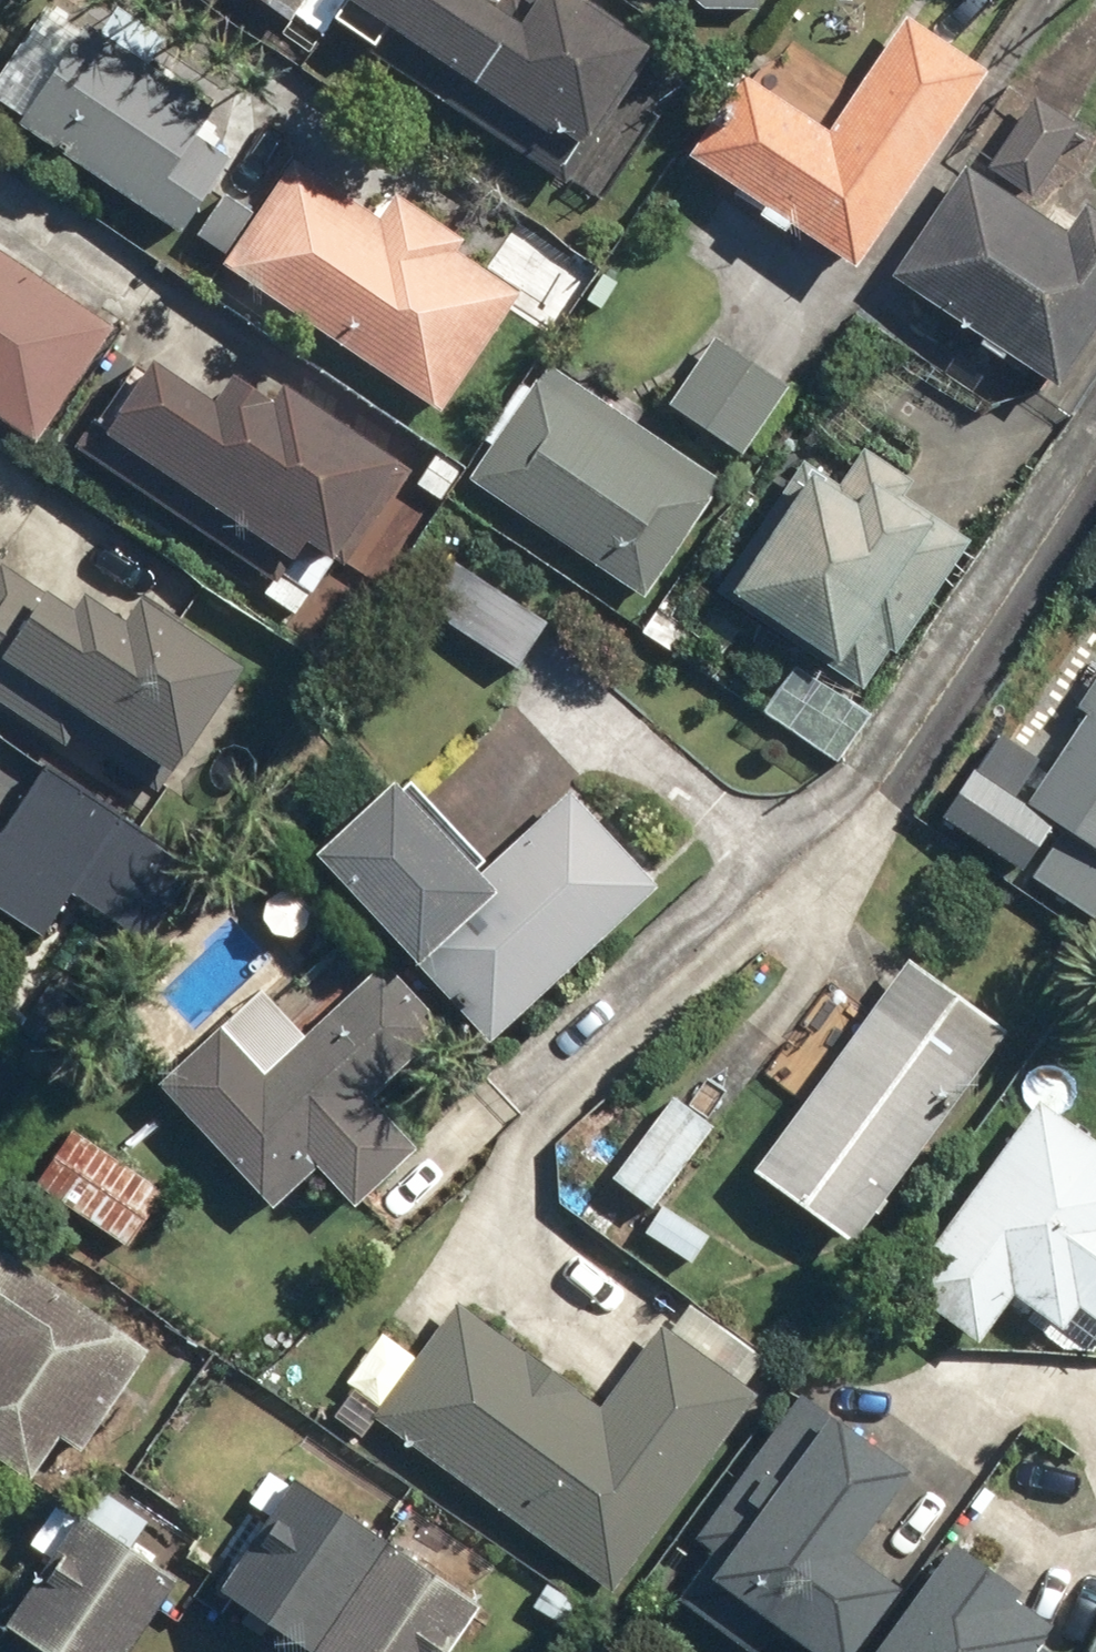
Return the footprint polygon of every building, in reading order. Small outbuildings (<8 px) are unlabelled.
[(288,21),(303,0),(259,0),(288,21)] [(473,0),(342,0),(568,156),(642,51),(568,0),(536,0),(516,29),(473,0)] [(703,8),(760,8),(760,0),(695,0),(703,8)] [(907,17),(828,131),(742,73),(687,154),(853,267),(987,71),(907,17)] [(215,110),(86,20),(14,122),(179,237),(223,174),(203,160),(212,148),(196,136),(215,110)] [(1080,123),(1039,95),(990,164),(1031,193),(1080,123)] [(398,194),(381,219),(291,160),(221,267),(441,411),(521,290),(458,249),(465,238),(398,194)] [(969,163),(892,275),(1056,386),(1095,328),(1095,206),(1089,201),(1068,231),(969,163)] [(251,212),(225,194),(197,234),(223,252),(251,212)] [(0,251),(0,425),(32,446),(113,327),(0,251)] [(791,382),(719,332),(669,405),(741,454),(791,382)] [(724,477),(548,359),(467,478),(643,597),(724,477)] [(226,378),(208,405),(149,365),(101,435),(288,561),(301,543),(328,561),(393,464),(278,386),(265,405),(226,378)] [(916,475),(871,446),(846,483),(805,456),(718,588),(865,685),(891,646),(899,651),(976,534),(907,488),(916,475)] [(550,619),(459,558),(427,605),(518,666),(550,619)] [(2,561),(0,563),(0,704),(64,748),(83,719),(164,775),(237,668),(136,599),(119,624),(82,599),(71,615),(48,599),(51,594),(2,561)] [(1092,714),(1028,802),(1095,848),(1095,682),(1079,708),(1092,714)] [(1042,762),(1004,735),(979,771),(975,769),(941,817),(1022,873),(1055,827),(1016,799),(1042,762)] [(46,766),(0,834),(0,902),(24,918),(49,879),(143,942),(195,864),(46,766)] [(568,789),(474,876),(388,783),(308,857),(410,968),(415,964),(487,1042),(657,885),(568,789)] [(1065,831),(1034,878),(1095,920),(1095,852),(1065,831)] [(1006,1031),(908,959),(754,1168),(852,1240),(1006,1031)] [(448,1026),(387,961),(266,1073),(220,1024),(155,1084),(271,1208),(315,1166),(353,1207),(415,1149),(369,1099),(448,1026)] [(716,1127),(675,1096),(612,1176),(653,1208),(716,1127)] [(1041,1101),(905,1286),(980,1341),(1015,1294),(1064,1329),(1079,1308),(1095,1321),(1095,1141),(1041,1101)] [(168,1187),(76,1125),(38,1182),(130,1243),(168,1187)] [(713,1234),(665,1203),(647,1231),(694,1262),(713,1234)] [(29,1478),(58,1434),(83,1451),(153,1347),(0,1244),(0,1458),(29,1478)] [(603,1407),(458,1301),(374,1414),(614,1590),(759,1394),(664,1324),(603,1407)] [(804,1395),(700,1536),(715,1547),(679,1597),(753,1651),(770,1627),(804,1651),(845,1651),(893,1587),(844,1552),(905,1469),(804,1395)] [(292,1477),(215,1588),(309,1651),(443,1651),(477,1604),(292,1477)] [(79,1510),(2,1620),(48,1651),(124,1651),(176,1577),(79,1510)] [(948,1540),(866,1651),(1048,1651),(1032,1640),(1047,1620),(1010,1593),(1014,1588),(948,1540)]
